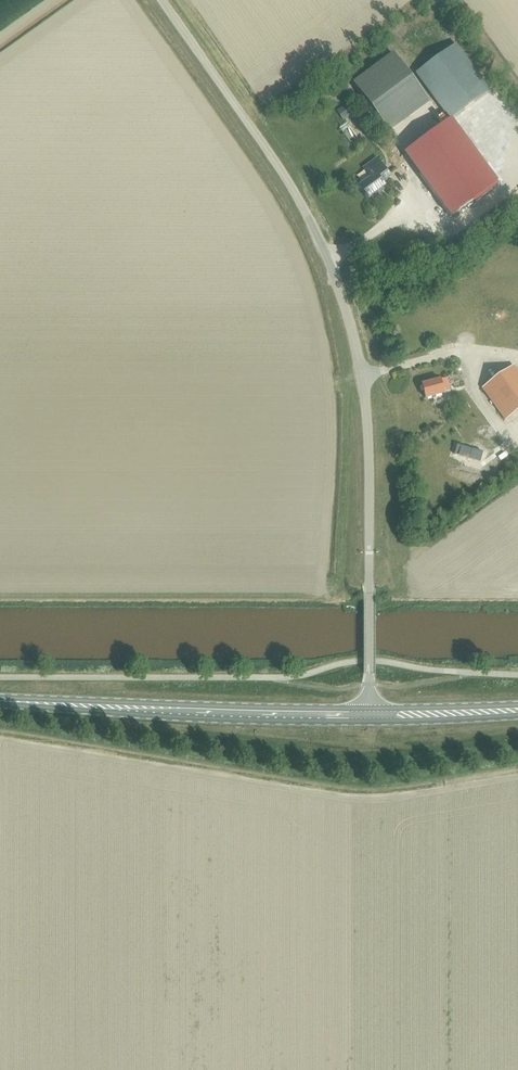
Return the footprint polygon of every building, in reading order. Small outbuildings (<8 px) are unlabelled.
[(450,120),(490,90),(456,43),(415,73),(450,120)] [(396,56),(355,85),(387,130),(428,100),(396,56)] [(450,217),(497,183),(466,141),(420,175),(450,217)] [(370,177),(360,185),(369,198),(385,186),(383,182),(391,177),(377,158),(363,168),(370,177)] [(517,410),(517,371),(514,365),(483,388),(506,420),(517,410)] [(444,389),(450,387),(447,377),(441,379),(422,384),(425,398),(444,393),(444,389)] [(457,444),(455,451),(480,459),(483,451),(457,443),(457,444)]
